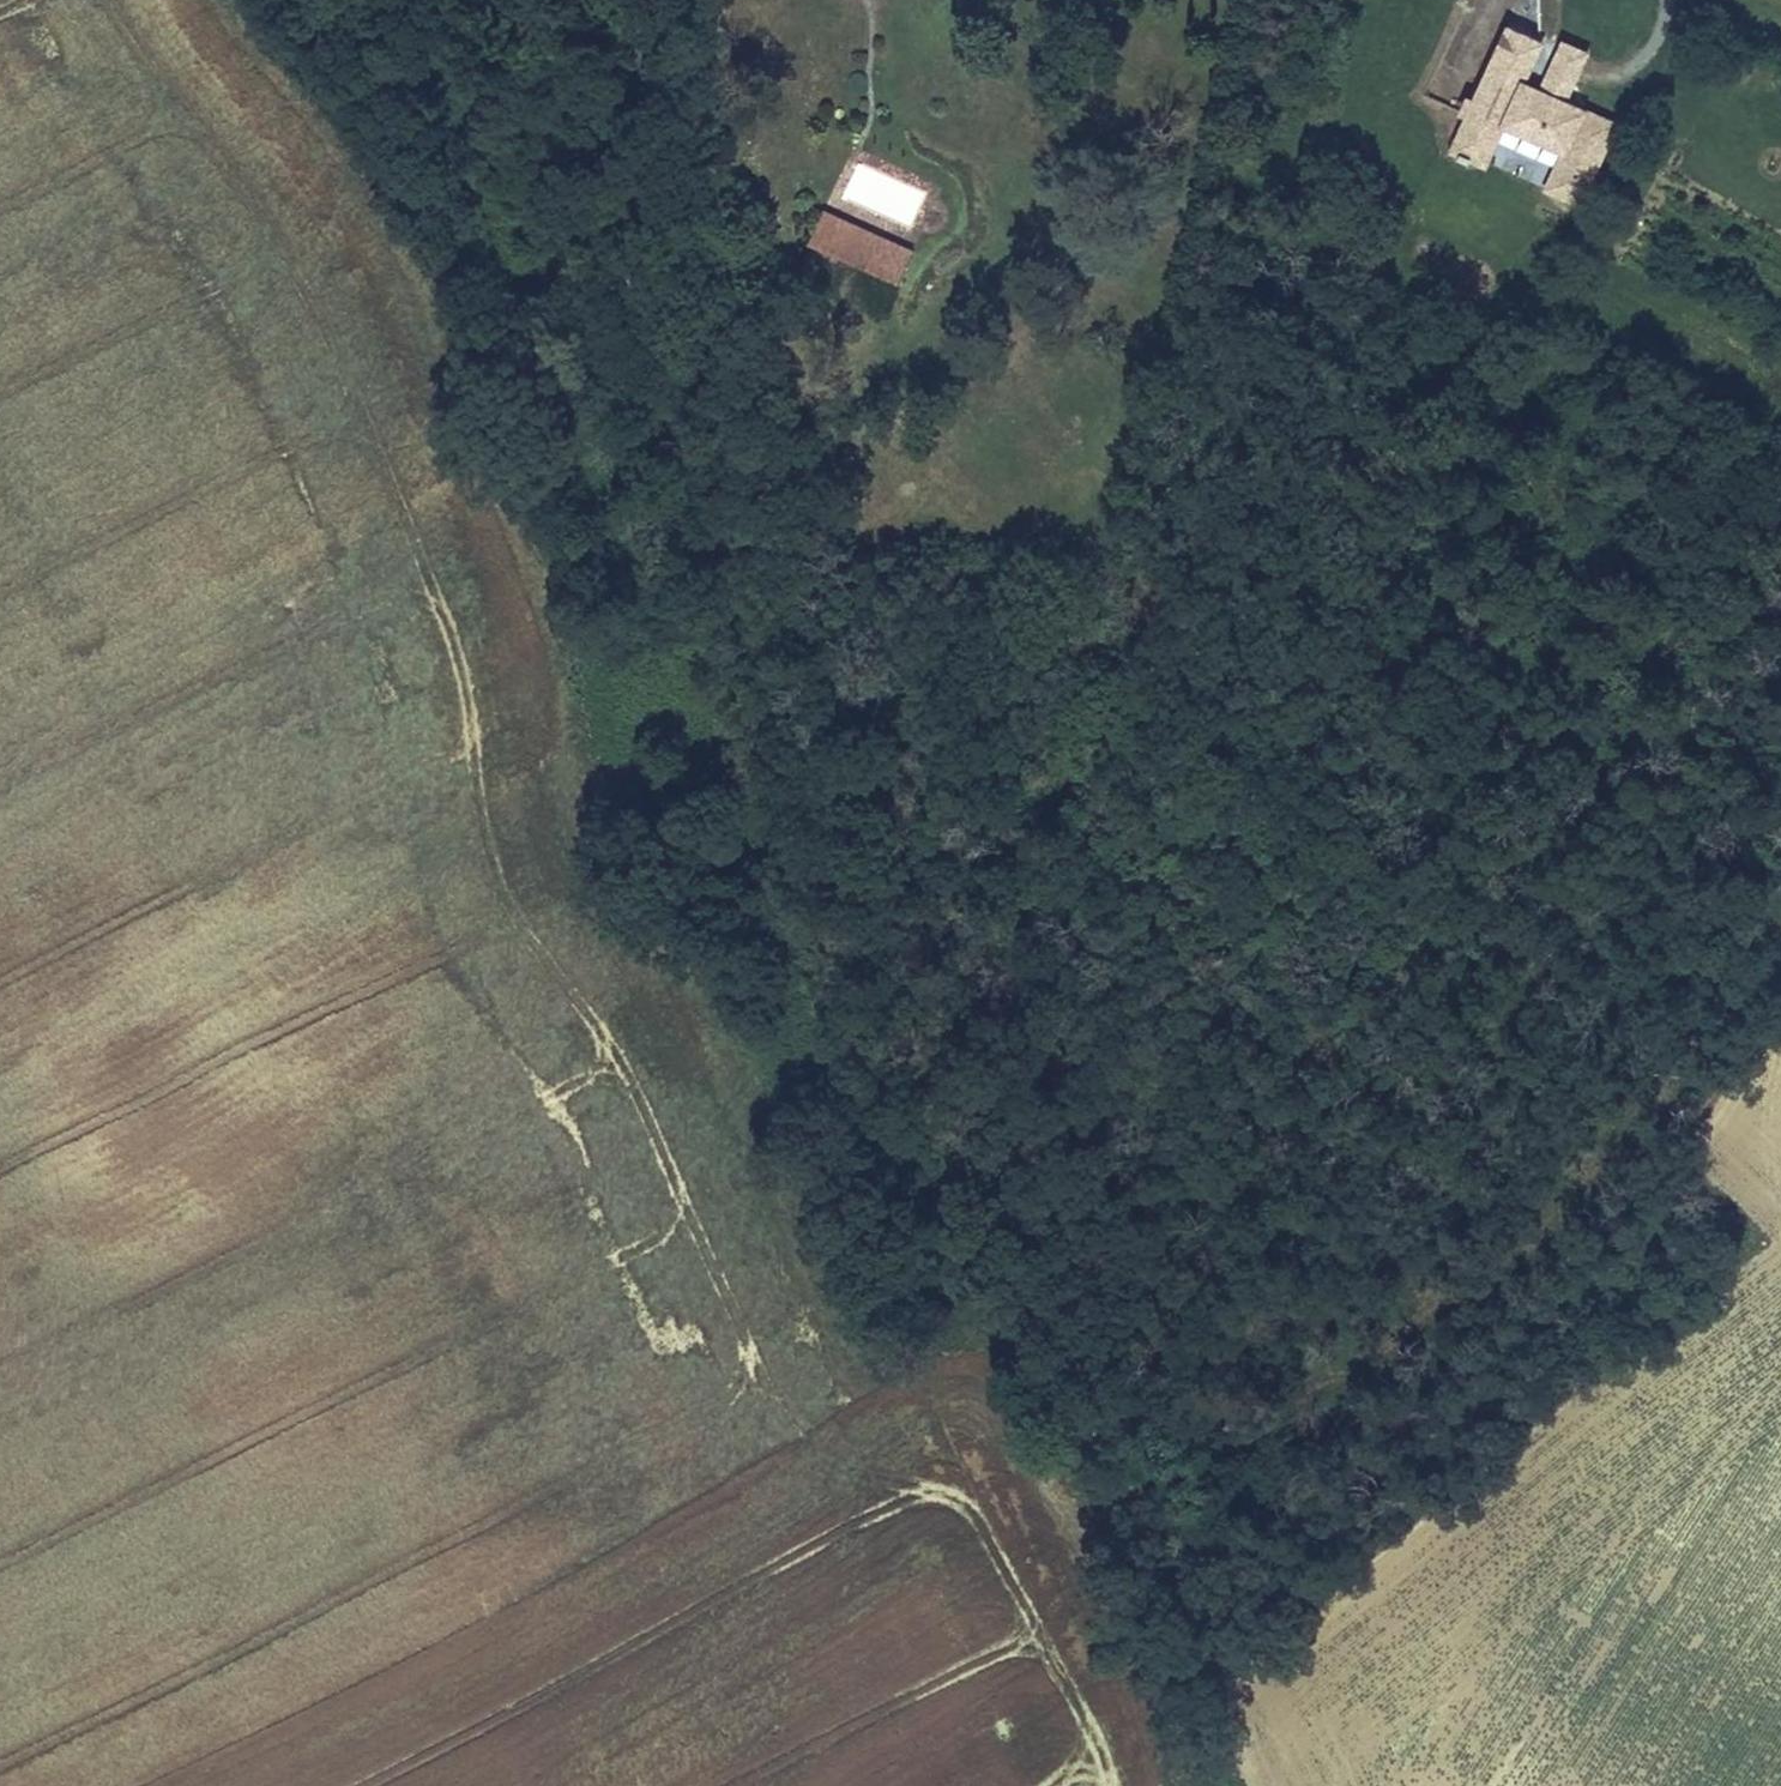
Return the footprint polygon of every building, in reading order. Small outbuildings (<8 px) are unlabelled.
[(1543,36),(1505,20),(1472,95),(1465,92),(1456,112),(1463,115),(1447,150),(1485,167),(1503,126),(1559,151),(1542,188),(1581,205),(1620,117),(1569,95),(1590,47),(1560,33),(1539,81),(1525,75),(1543,36)] [(823,204),(807,239),(899,281),(915,246),(823,204)]
